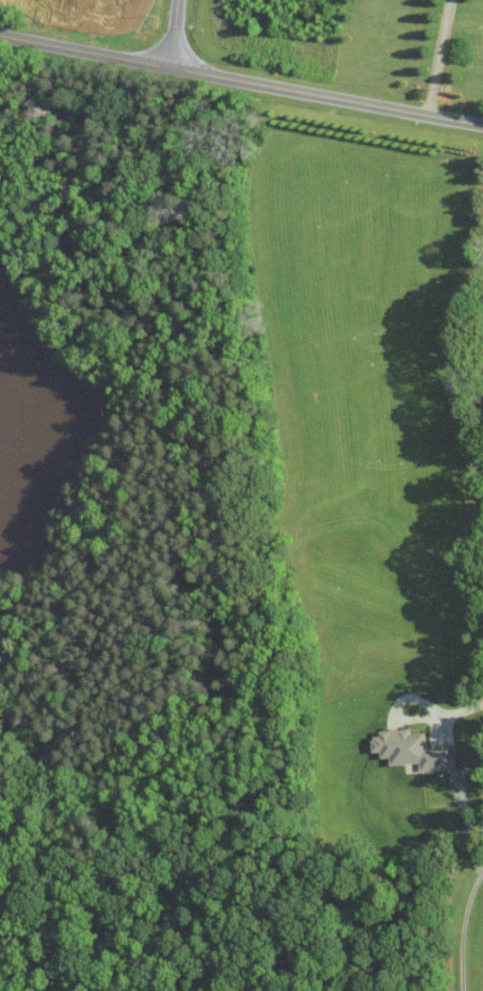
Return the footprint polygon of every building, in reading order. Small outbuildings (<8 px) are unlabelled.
[(454,768),(452,753),(445,754),(444,746),(425,748),(423,732),(408,733),(408,728),(376,731),(377,738),(369,738),(370,753),(378,752),(378,758),(387,757),(388,765),(418,762),(419,771),(454,768)]
